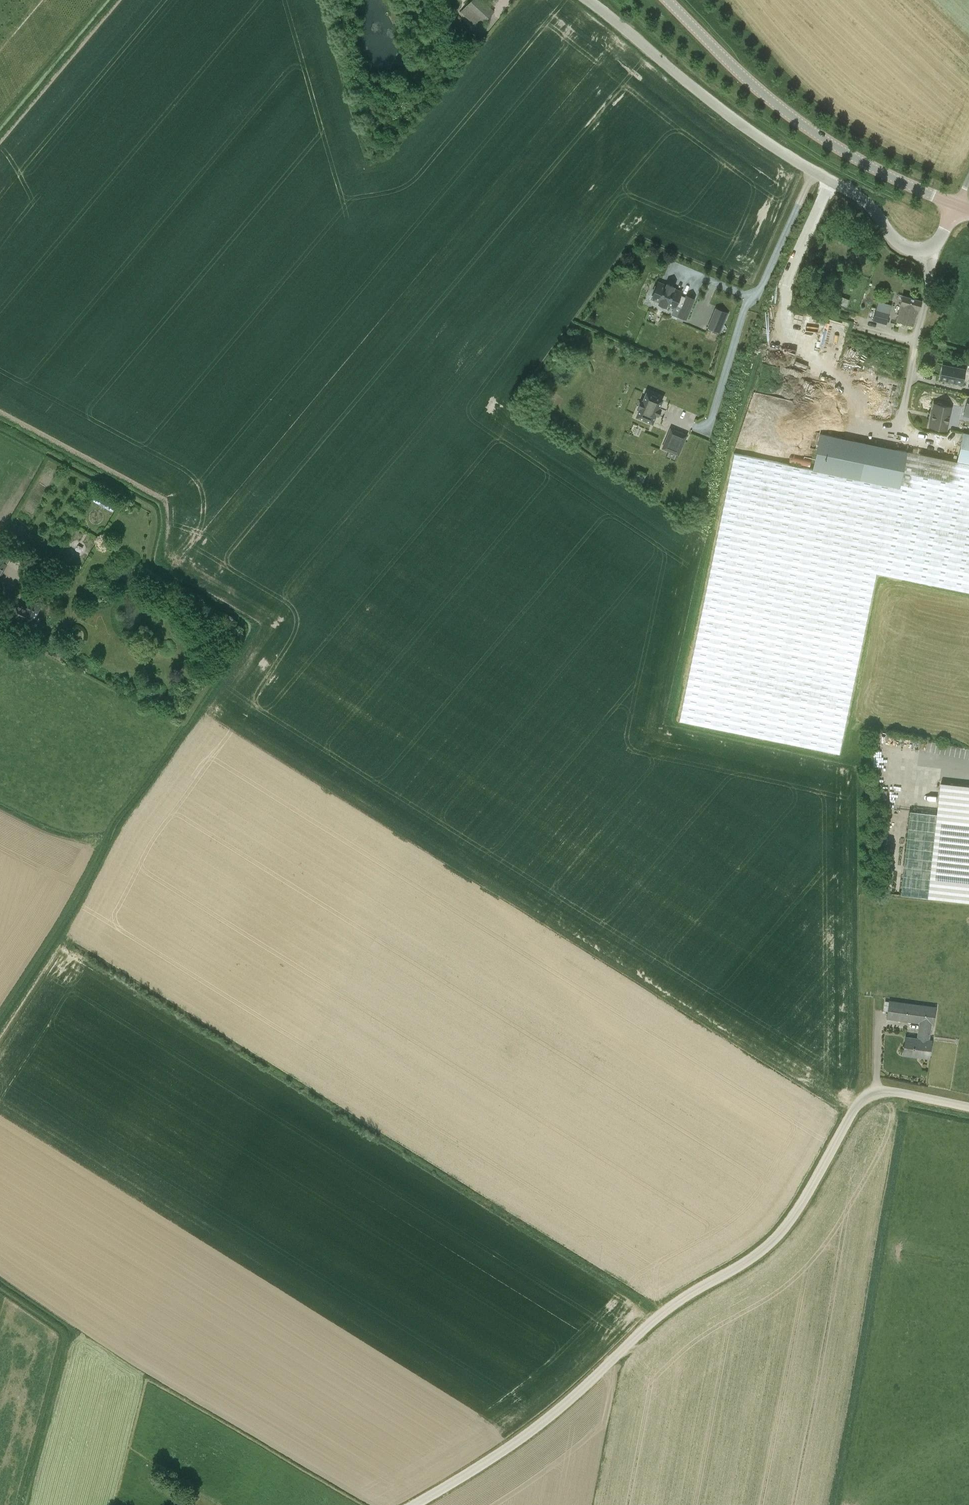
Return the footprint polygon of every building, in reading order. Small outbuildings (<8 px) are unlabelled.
[(483,0),(471,0),(460,12),(474,25),(479,20),(482,23),(494,11),(483,0)] [(682,308),(679,315),(686,318),(694,299),(687,296),(686,297),(680,294),(681,292),(673,289),(674,287),(667,284),(666,286),(658,283),(657,287),(655,286),(652,293),(654,294),(652,298),(660,301),(659,303),(665,306),(666,304),(674,307),(675,305),(682,308)] [(897,320),(913,324),(918,308),(919,309),(921,300),(903,295),(900,304),(902,304),(897,320)] [(849,299),(841,296),(839,302),(838,303),(847,306),(849,299)] [(886,325),(891,306),(877,302),(876,308),(870,306),(866,318),(873,320),(872,321),(886,325)] [(728,313),(716,308),(708,327),(720,332),(728,313)] [(943,364),(940,379),(962,384),(965,369),(943,364)] [(662,399),(646,393),(636,416),(652,423),(662,399)] [(951,407),(944,405),(943,403),(939,402),(937,404),(935,403),(930,426),(944,429),(945,424),(947,425),(951,407)] [(671,429),(663,447),(678,454),(686,435),(671,429)] [(957,460),(968,463),(968,434),(963,432),(957,460)] [(734,453),(679,720),(839,753),(875,579),(876,573),(894,486),(888,485),(856,478),(863,442),(820,433),(813,469),(734,453)] [(876,573),(968,592),(968,464),(907,451),(895,449),(888,485),(894,486),(876,573)] [(631,477),(643,481),(645,473),(634,469),(631,477)] [(104,521),(108,514),(92,505),(88,511),(104,521)] [(5,548),(2,554),(11,559),(14,553),(5,548)] [(8,563),(0,559),(0,578),(8,563)] [(31,625),(42,602),(32,597),(27,608),(18,603),(13,613),(23,618),(21,620),(31,625)] [(942,783),(929,898),(968,902),(968,786),(942,783)] [(920,1022),(919,1031),(921,1032),(920,1038),(906,1036),(903,1053),(914,1054),(920,1054),(920,1056),(929,1057),(932,1040),(929,1039),(931,1024),(934,1024),(936,1006),(889,1000),(887,1018),(920,1022)]
